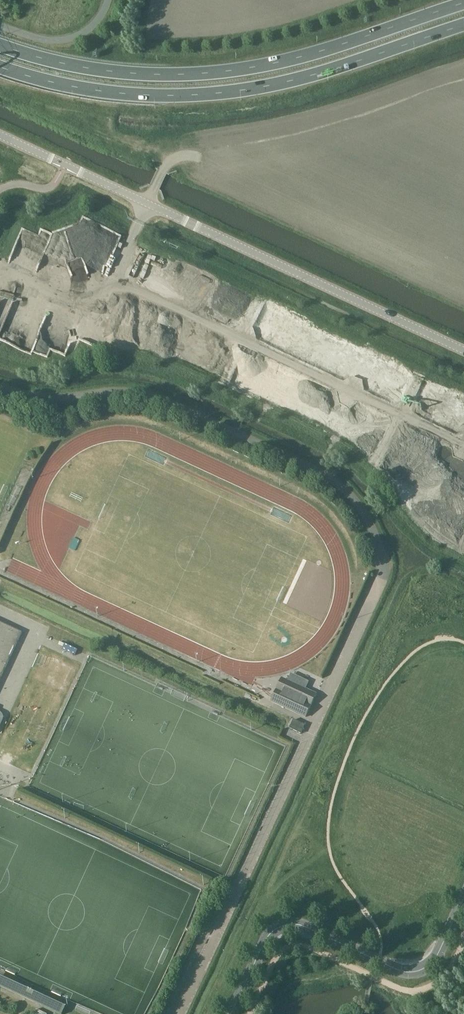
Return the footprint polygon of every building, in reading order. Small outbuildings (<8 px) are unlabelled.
[(22,632),(0,622),(0,679),(22,632)] [(282,679),(272,701),(295,712),(306,717),(316,695),(305,690),(309,682),(291,674),(287,681),(282,679)] [(294,720),(290,728),(301,734),(305,725),(294,720)] [(58,1013),(63,1013),(66,1008),(66,1006),(0,976),(0,987),(29,1000),(58,1013)]
